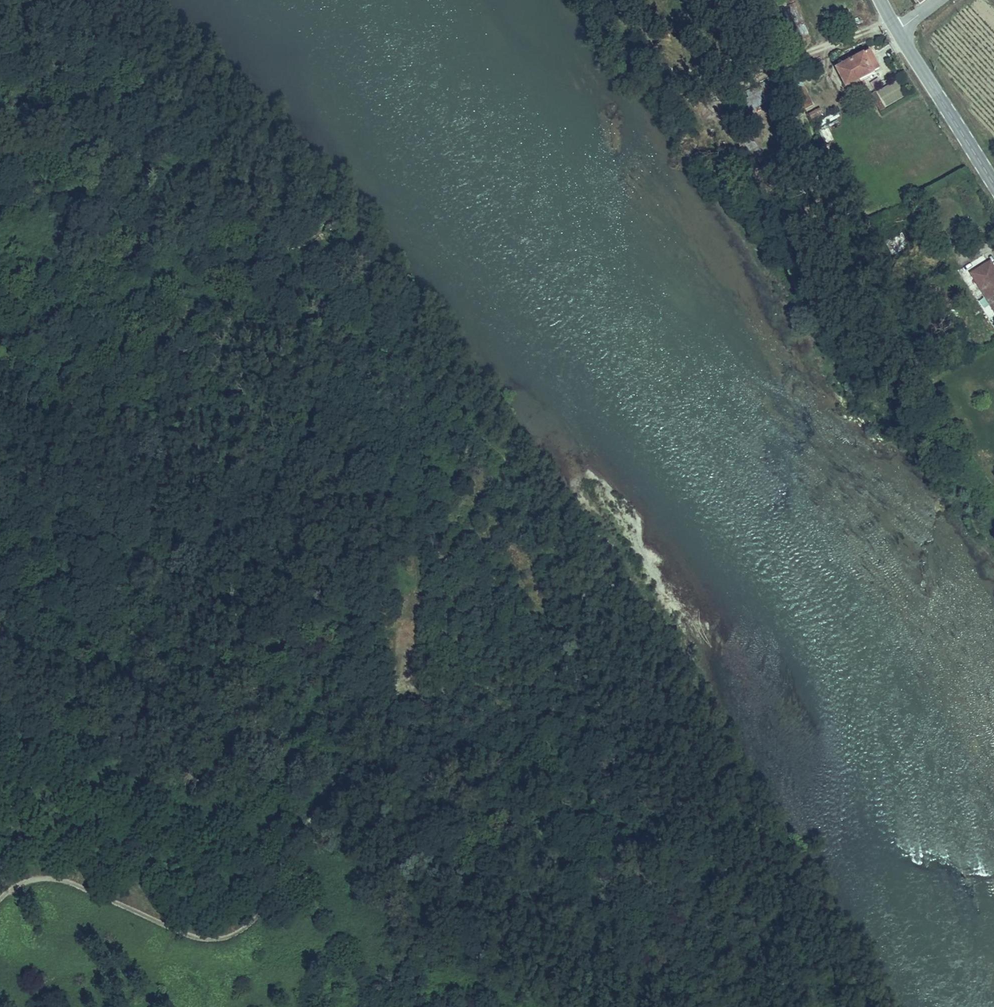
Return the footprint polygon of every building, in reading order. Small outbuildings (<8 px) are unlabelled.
[(870,49),(836,65),(845,84),(879,67),(870,49)] [(889,84),(876,93),(885,107),(899,98),(889,84)] [(892,253),(908,246),(903,234),(886,242),(892,253)] [(972,271),(993,308),(993,264),(991,259),(972,271)]
